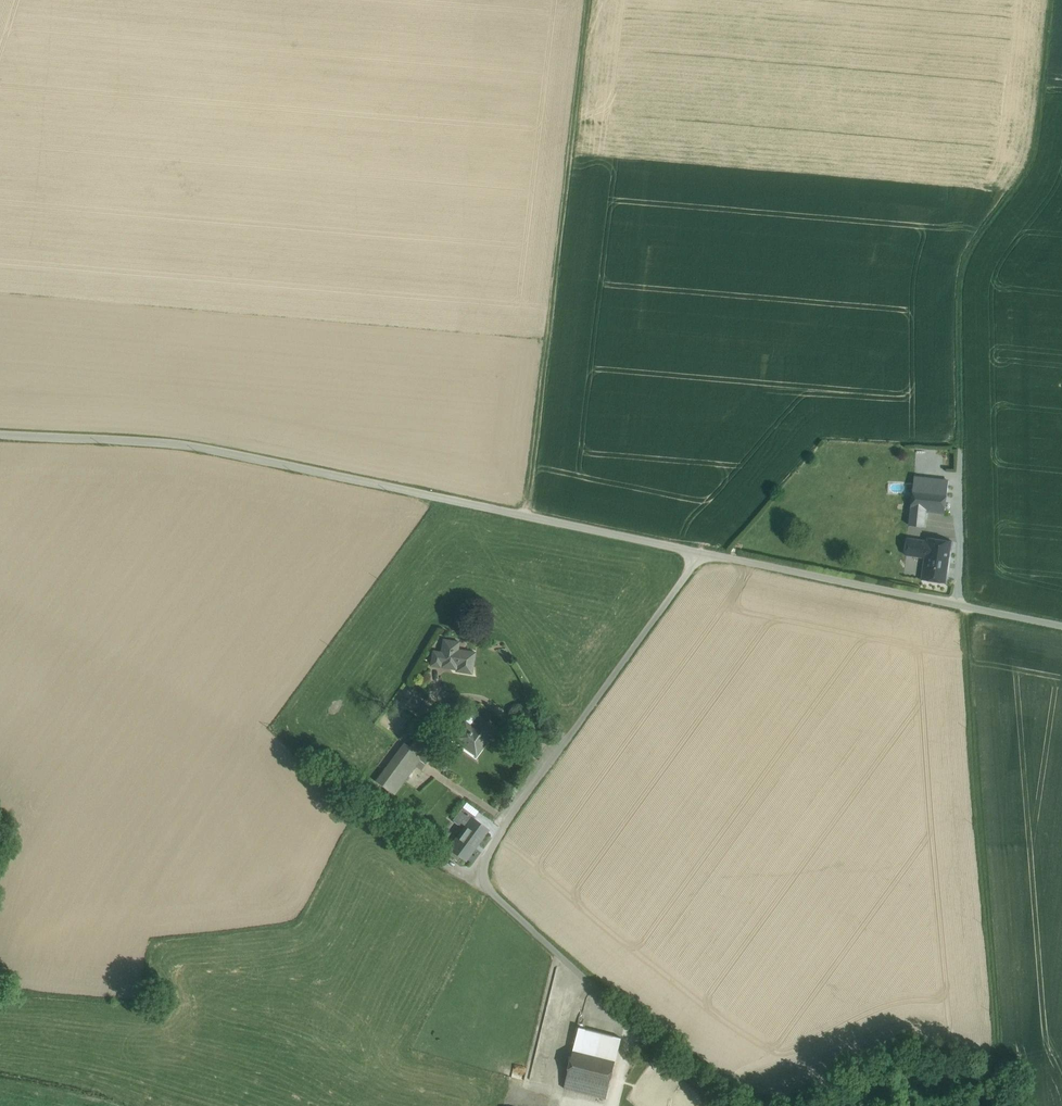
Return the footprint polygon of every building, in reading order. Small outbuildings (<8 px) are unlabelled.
[(948,483),(914,479),(913,483),(913,486),(948,490),(948,483)] [(948,490),(913,486),(912,495),(911,509),(926,511),(926,512),(945,514),(948,490)] [(926,511),(911,509),(909,525),(925,527),(926,512),(926,511)] [(928,542),(907,538),(905,554),(926,557),(928,542)] [(953,542),(928,538),(928,542),(926,557),(950,561),(953,542)] [(926,557),(924,570),(922,579),(946,583),(950,561),(926,557)] [(459,642),(443,639),(441,652),(433,650),(430,665),(440,667),(441,663),(472,668),(473,668),(475,652),(458,649),(459,642)] [(441,663),(440,667),(456,669),(455,671),(471,673),(472,668),(441,663)] [(472,720),(469,724),(465,721),(455,735),(465,743),(464,746),(473,753),(481,742),(483,744),(495,728),(479,716),(474,722),(472,720)] [(437,748),(418,735),(410,747),(407,750),(420,759),(426,763),(437,748)] [(404,743),(376,781),(394,794),(420,759),(407,750),(410,747),(404,743)] [(323,765),(317,773),(337,787),(343,779),(323,765)] [(462,807),(452,820),(464,829),(472,818),(473,819),(475,816),(462,807)] [(464,829),(450,848),(465,859),(487,829),(473,819),(472,818),(464,829)] [(622,1037),(579,1027),(573,1050),(616,1061),(622,1037)] [(616,1061),(573,1050),(564,1088),(606,1098),(616,1061)]
